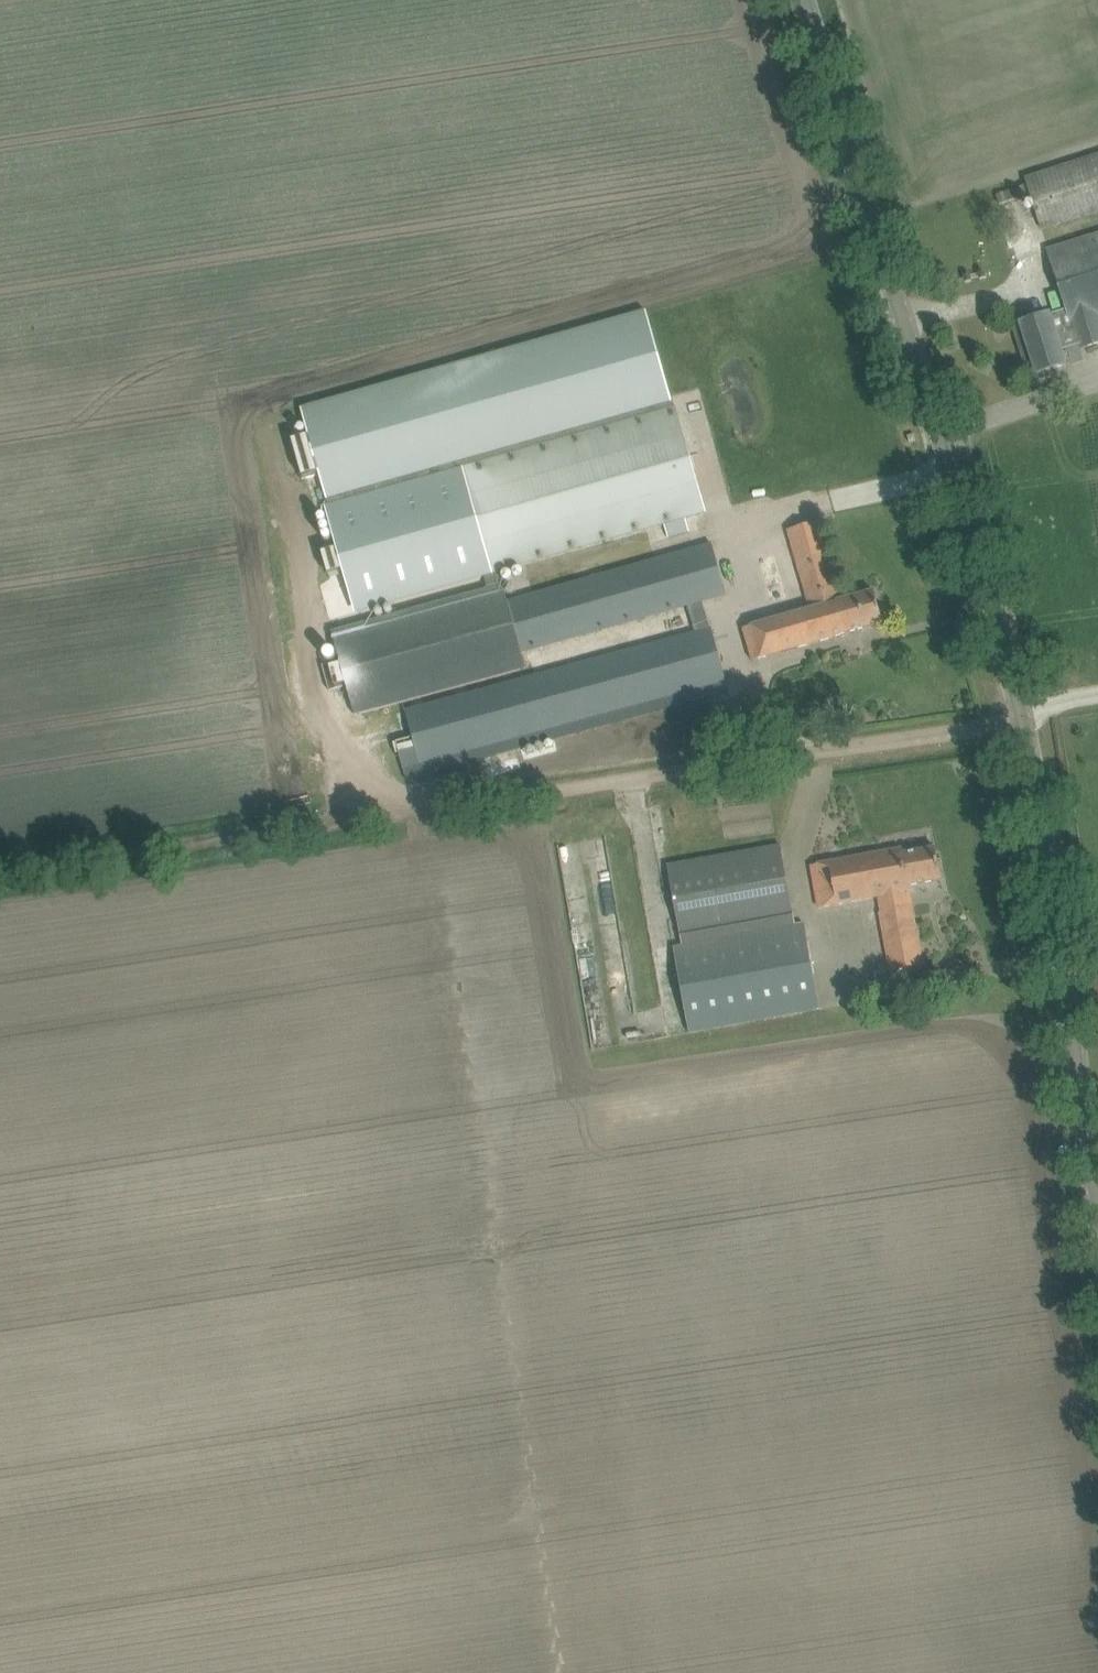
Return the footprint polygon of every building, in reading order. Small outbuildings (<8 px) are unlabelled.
[(1064,222),(1097,211),(1097,156),(1027,179),(1028,184),(996,195),(1000,205),(1032,194),(1043,229),(1064,222)] [(1074,326),(1081,347),(1097,342),(1097,234),(1070,243),(1049,250),(1069,310),(1022,324),(1028,341),(1021,343),(1034,382),(1058,374),(1056,369),(1065,366),(1054,329),(1070,324),(1071,327),(1074,326)] [(306,407),(363,610),(708,513),(650,309),(306,407)] [(820,521),(799,527),(788,531),(811,610),(744,630),(754,661),(837,636),(884,623),(875,591),(843,600),(820,521)] [(340,660),(323,664),(330,690),(347,685),(355,717),(534,666),(529,651),(616,627),(661,614),(690,606),(697,631),(537,677),(411,712),(419,742),(399,747),(406,775),(731,687),(729,680),(714,626),(713,627),(705,601),(731,594),(718,550),(716,542),(656,559),(534,594),(515,599),(508,576),(499,579),(501,586),(493,589),(332,634),(333,635),(340,660)] [(668,866),(681,936),(683,946),(674,948),(690,1032),(821,1008),(805,924),(796,925),(781,846),(668,866)] [(881,853),(812,865),(820,907),(879,897),(882,913),(881,913),(891,971),(924,965),(909,886),(942,880),(936,848),(903,854),(903,849),(881,853)]
